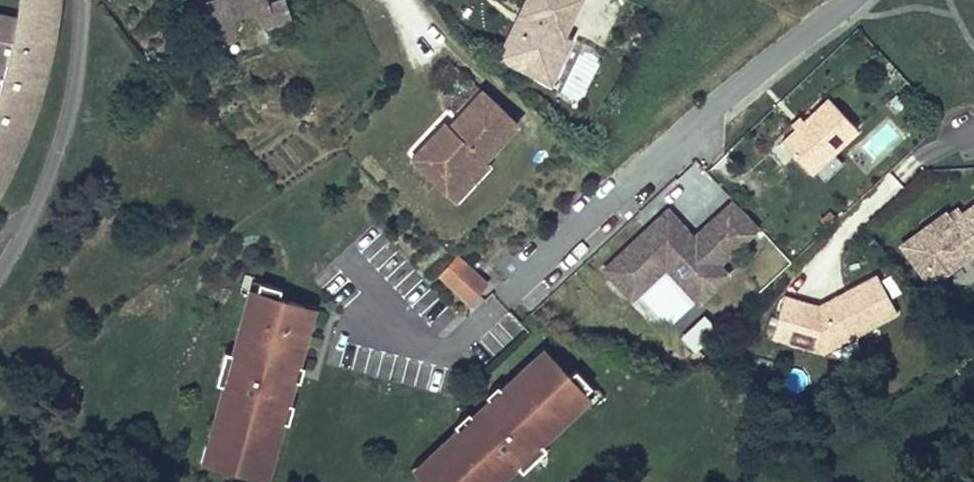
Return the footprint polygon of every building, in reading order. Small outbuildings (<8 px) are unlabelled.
[(16,158),(41,95),(59,12),(60,0),(19,0),(17,17),(0,14),(0,188),(16,158)] [(269,4),(268,0),(215,0),(201,5),(214,44),(275,23),(269,4)] [(283,0),(281,0),(269,4),(275,23),(289,18),(283,0)] [(580,0),(526,0),(520,14),(527,17),(506,60),(550,81),(571,37),(564,34),(580,0)] [(506,60),(527,17),(520,14),(499,56),(506,60)] [(484,159),(517,124),(482,90),(454,120),(459,124),(454,129),(449,125),(445,121),(411,157),(446,190),(479,154),(484,159)] [(858,129),(829,98),(782,141),(811,172),(858,129)] [(454,129),(459,124),(454,120),(449,125),(454,129)] [(455,198),(488,162),(484,159),(479,154),(446,190),(455,198)] [(690,280),(689,290),(698,300),(727,274),(717,264),(758,226),(733,200),(693,237),(676,219),(662,232),(644,231),(605,269),(631,297),(665,265),(671,260),(690,280)] [(963,213),(962,214),(964,217),(954,225),(947,216),(945,212),(923,229),(935,245),(919,256),(936,279),(973,253),(973,254),(973,205),(963,213)] [(954,225),(964,217),(962,214),(963,213),(958,207),(947,216),(954,225)] [(662,232),(676,219),(668,210),(644,231),(662,232)] [(935,245),(923,229),(901,245),(930,284),(936,279),(919,256),(935,245)] [(485,282),(457,258),(441,276),(468,301),(485,282)] [(690,280),(671,260),(665,265),(689,290),(690,280)] [(878,274),(821,305),(789,297),(777,340),(829,354),(900,315),(878,274)] [(266,481),(313,309),(246,290),(199,462),(266,481)] [(677,333),(694,349),(717,325),(700,309),(677,333)] [(542,347),(412,470),(424,481),(500,481),(589,398),(542,347)]
